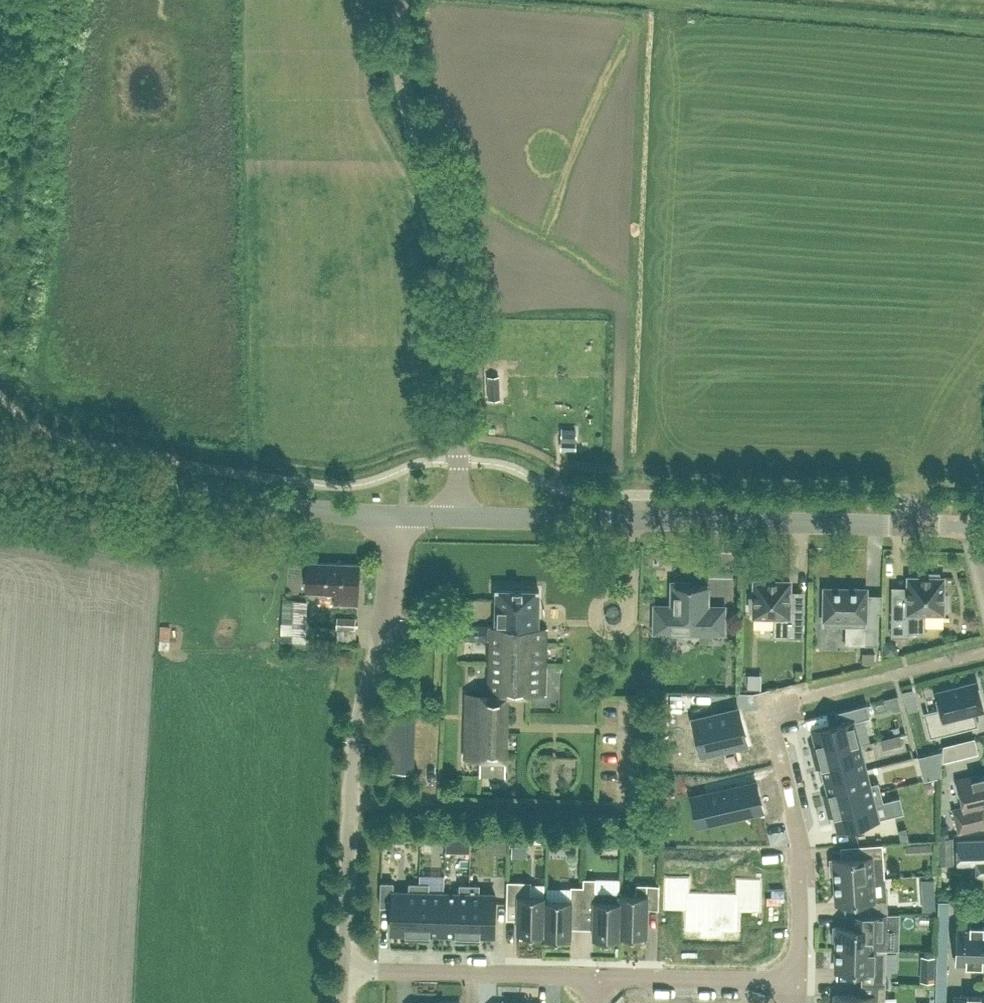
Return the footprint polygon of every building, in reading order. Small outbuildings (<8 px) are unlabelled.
[(489,374),(489,398),(499,398),(499,374),(489,374)] [(561,429),(560,449),(575,449),(576,429),(561,429)] [(357,591),(358,561),(307,559),(306,589),(334,590),(333,601),(356,602),(357,591)] [(938,575),(938,571),(925,571),(925,575),(907,575),(907,603),(891,603),(891,635),(908,635),(908,631),(925,631),(925,611),(943,611),(943,606),(947,607),(947,593),(943,593),(943,576),(938,575)] [(772,578),(772,575),(759,574),(759,578),(754,578),(753,596),(749,595),(749,609),(753,609),(753,614),(773,614),(772,635),(802,635),(803,607),(789,607),(790,579),(772,578)] [(707,606),(708,584),(690,584),(690,580),(671,580),(671,605),(655,605),(654,630),(670,630),(670,632),(689,632),(689,631),(723,631),(723,606),(707,606)] [(537,624),(538,587),(495,586),(495,624),(489,624),(489,622),(444,622),(444,637),(488,637),(487,691),(467,690),(466,755),(481,755),(481,773),(506,773),(507,691),(546,691),(547,624),(539,624),(537,624)] [(877,643),(878,611),(866,611),(866,586),(824,586),(823,622),(845,622),(844,642),(877,643)] [(305,641),(306,599),(293,599),(291,640),(305,641)] [(354,628),(356,616),(336,615),(335,627),(336,628),(335,640),(356,641),(356,627),(354,628)] [(159,623),(158,637),(168,637),(170,624),(159,623)] [(983,707),(976,680),(936,690),(940,706),(923,710),(930,736),(961,728),(958,714),(983,707)] [(903,710),(905,698),(891,696),(889,708),(903,710)] [(812,744),(814,754),(859,743),(852,718),(870,714),(867,702),(836,710),(839,721),(813,728),(817,742),(812,744)] [(734,706),(686,715),(692,749),(740,741),(734,706)] [(409,770),(410,708),(384,708),(382,769),(409,770)] [(958,759),(954,742),(942,745),(941,763),(958,759)] [(865,768),(859,743),(814,754),(817,765),(822,764),(826,777),(865,768)] [(927,778),(940,775),(940,749),(920,754),(927,778)] [(748,755),(759,793),(769,790),(758,752),(748,755)] [(871,792),(865,768),(826,777),(829,791),(824,793),(827,803),(871,792)] [(976,775),(975,771),(955,777),(961,803),(951,806),(957,830),(983,823),(983,805),(983,803),(983,773),(976,775)] [(692,795),(699,825),(762,809),(755,779),(692,795)] [(878,817),(871,792),(827,803),(829,814),(835,813),(839,827),(878,817)] [(909,838),(906,826),(898,828),(901,840),(909,838)] [(471,835),(458,835),(458,850),(470,851),(471,835)] [(506,835),(496,835),(496,851),(506,851),(506,835)] [(600,850),(601,836),(586,835),(585,850),(600,850)] [(954,835),(940,835),(940,863),(954,863),(954,835)] [(956,838),(956,862),(974,861),(974,874),(983,874),(983,838),(956,838)] [(835,879),(873,877),(872,865),(884,864),(882,842),(858,844),(859,855),(830,857),(831,871),(834,871),(835,879)] [(620,937),(621,892),(620,892),(620,890),(595,889),(596,877),(583,876),(583,885),(582,908),(594,909),(594,937),(620,937)] [(862,912),(887,911),(886,897),(886,887),(873,888),(873,877),(835,879),(836,901),(862,899),(862,912)] [(544,935),(545,894),(530,894),(531,879),(519,879),(507,879),(507,885),(506,903),(518,903),(518,931),(520,931),(520,935),(532,935),(532,932),(543,932),(543,935),(544,935)] [(713,940),(714,895),(691,894),(692,880),(666,879),(665,912),(687,913),(686,933),(701,934),(701,940),(713,940)] [(406,936),(417,937),(419,881),(409,881),(408,890),(393,890),(393,880),(381,880),(380,904),(392,904),(391,930),(406,931),(406,936)] [(429,891),(429,881),(419,881),(417,937),(428,937),(428,931),(443,932),(444,891),(429,891)] [(762,916),(763,882),(738,881),(737,896),(714,895),(713,940),(724,941),(725,935),(740,935),(740,915),(762,916)] [(459,892),(444,891),(443,932),(457,932),(457,938),(468,938),(469,882),(459,882),(459,892)] [(479,892),(479,883),(469,882),(468,938),(479,938),(479,933),(494,933),(495,893),(479,892)] [(621,892),(620,937),(620,934),(631,934),(631,937),(643,938),(643,934),(646,934),(646,907),(658,907),(659,883),(647,883),(636,882),(636,893),(621,892)] [(582,908),(583,885),(571,884),(570,898),(545,898),(545,894),(544,935),(570,936),(570,908),(582,908)] [(938,898),(938,912),(948,913),(948,898),(938,898)] [(886,948),(887,927),(899,927),(899,911),(887,911),(862,912),(845,913),(845,925),(834,925),(833,938),(836,938),(836,947),(886,948)] [(948,913),(938,912),(937,927),(947,927),(948,913)] [(982,963),(983,924),(956,923),(955,962),(982,963)] [(947,927),(937,927),(937,942),(947,942),(947,927)] [(947,942),(937,942),(937,957),(947,957),(947,942)] [(861,982),(885,982),(886,970),(886,948),(836,947),(835,969),(861,970),(861,982)] [(921,956),(921,968),(935,968),(935,956),(921,956)] [(947,957),(937,957),(936,972),(946,972),(947,957)] [(946,972),(936,972),(936,987),(946,987),(946,972)] [(835,993),(835,1002),(885,1002),(885,982),(861,982),(861,994),(835,993)] [(946,987),(936,987),(935,1002),(945,1002),(946,987)] [(954,994),(953,1002),(980,1002),(980,994),(954,994)]
